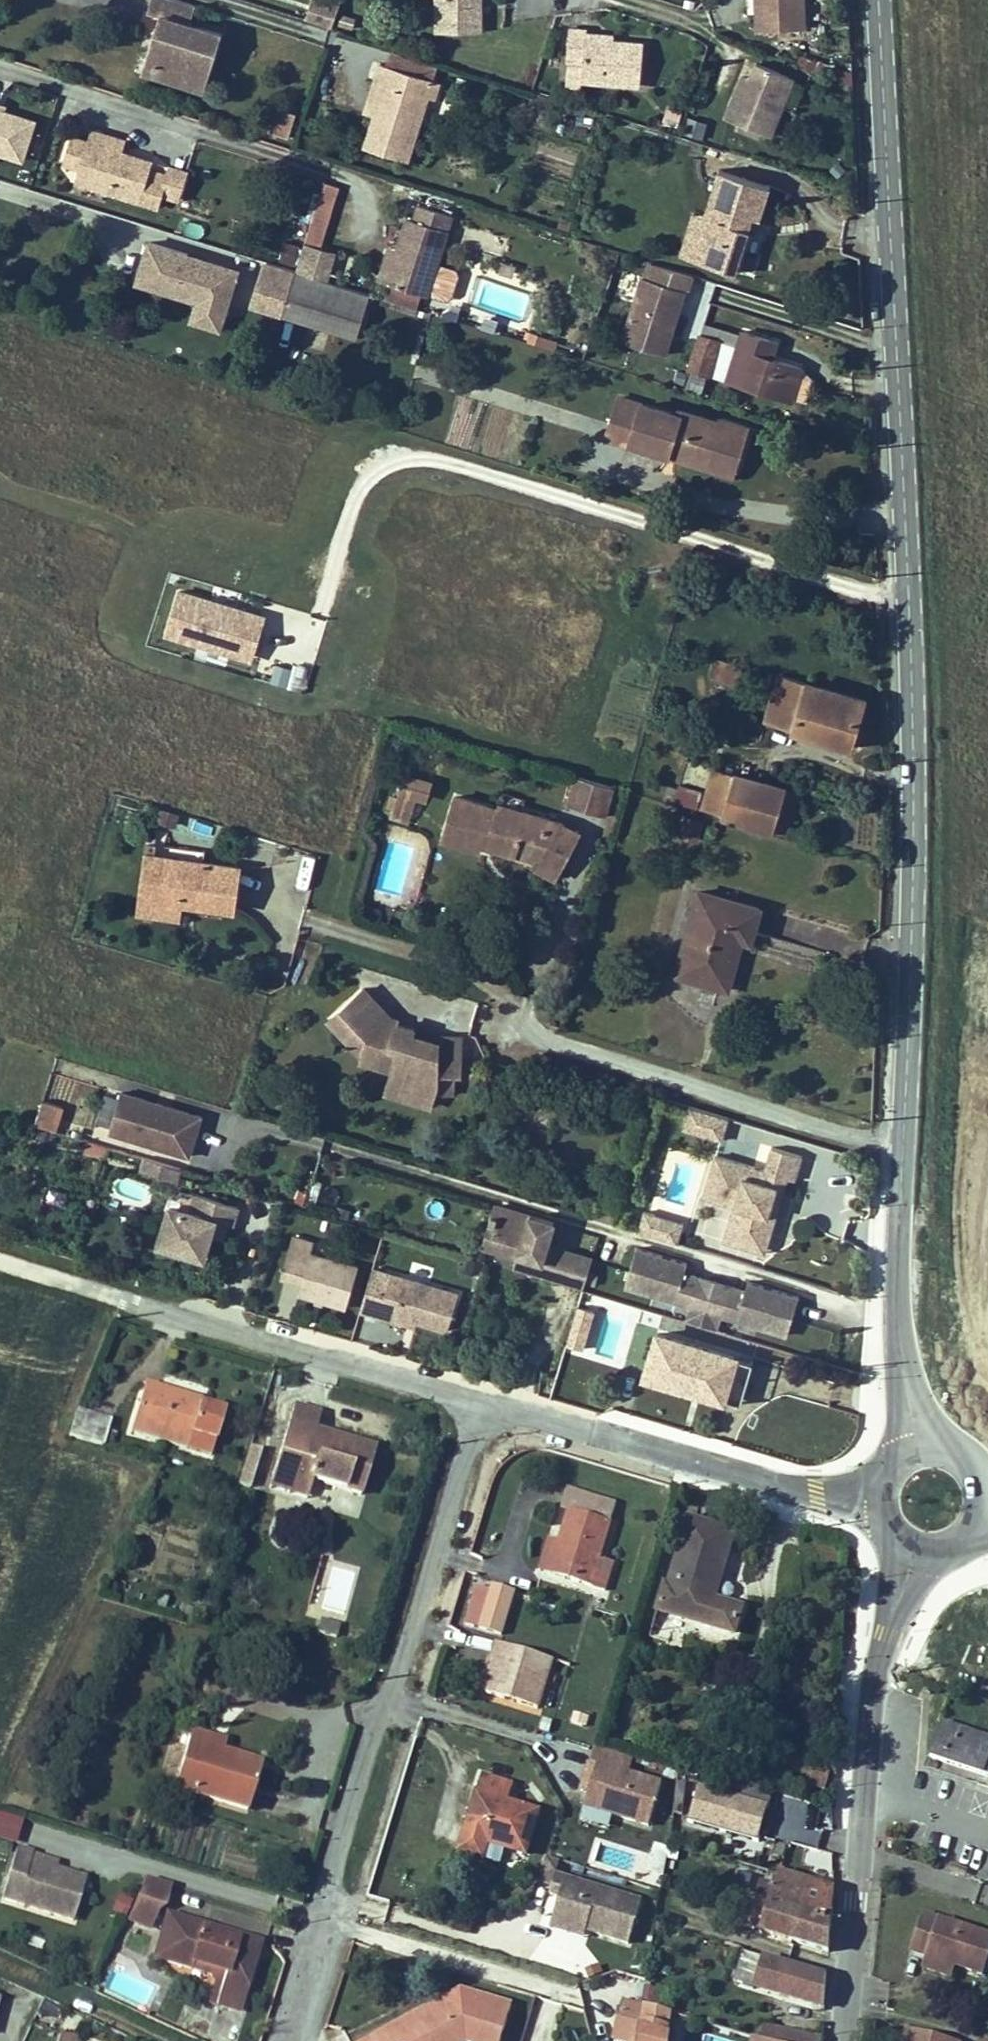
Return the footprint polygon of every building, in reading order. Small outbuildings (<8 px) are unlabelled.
[(199,58),(208,61),(218,27),(185,17),(190,0),(144,0),(142,5),(159,10),(156,21),(148,24),(140,56),(159,61),(160,58),(167,54),(178,58),(172,75),(191,81),(199,58)] [(333,9),(336,0),(306,0),(306,1),(333,9)] [(480,0),(436,0),(436,22),(480,23),(480,0)] [(757,30),(804,29),(803,0),(760,0),(761,12),(756,12),(757,30)] [(581,64),(580,82),(639,87),(642,44),(614,42),(585,40),(586,32),(586,29),(567,29),(565,63),(581,64)] [(586,32),(585,40),(614,42),(614,34),(586,32)] [(137,64),(172,75),(178,58),(167,54),(160,58),(159,61),(140,56),(137,64)] [(201,84),(208,61),(199,58),(191,81),(201,84)] [(423,94),(429,75),(373,58),(368,76),(375,78),(365,109),(355,141),(398,155),(408,124),(418,92),(423,94)] [(727,120),(770,138),(794,79),(758,65),(751,81),(746,93),(739,90),(727,120)] [(365,109),(375,78),(368,76),(357,107),(365,109)] [(744,78),(739,90),(746,93),(751,81),(744,78)] [(19,148),(31,109),(2,100),(0,100),(0,142),(19,148)] [(288,138),(296,111),(274,104),(265,130),(288,138)] [(683,132),(702,137),(707,120),(687,115),(683,132)] [(122,146),(104,140),(107,130),(93,125),(90,134),(72,129),(64,155),(81,160),(76,177),(138,197),(150,162),(152,155),(122,146)] [(126,135),(107,130),(104,140),(122,146),(126,135)] [(150,162),(138,197),(157,203),(161,189),(168,168),(150,162)] [(695,261),(736,274),(750,230),(746,229),(750,217),(760,220),(770,188),(719,172),(705,217),(708,218),(695,261)] [(427,296),(438,262),(452,215),(418,206),(415,218),(408,216),(398,250),(388,283),(427,296)] [(682,256),(695,261),(708,218),(705,217),(695,214),(682,256)] [(237,270),(148,242),(137,282),(198,300),(191,321),(219,330),(237,270)] [(392,248),(381,281),(388,283),(398,250),(392,248)] [(692,276),(654,264),(649,279),(641,277),(621,341),(662,354),(675,314),(672,313),(673,306),(677,307),(682,290),(687,292),(692,276)] [(370,295),(297,272),(283,316),(357,339),(370,295)] [(769,359),(762,357),(766,341),(741,333),(726,380),(783,398),(794,367),(769,359)] [(688,368),(707,375),(717,341),(699,336),(688,368)] [(773,343),(766,341),(762,357),(769,359),(773,343)] [(800,369),(794,367),(783,398),(790,400),(800,369)] [(606,436),(629,443),(640,404),(618,397),(606,436)] [(677,415),(640,404),(629,443),(667,455),(669,447),(710,460),(733,467),(746,426),(722,418),(721,423),(679,410),(677,415)] [(710,460),(669,447),(667,455),(707,467),(731,474),(733,467),(710,460)] [(567,468),(558,465),(555,473),(564,476),(567,468)] [(252,662),(267,612),(179,586),(165,634),(252,662)] [(275,662),(270,682),(285,685),(290,665),(275,662)] [(741,668),(727,664),(722,684),(735,687),(741,668)] [(765,722),(791,729),(803,683),(778,676),(765,722)] [(865,700),(803,683),(791,729),(852,747),(865,700)] [(732,775),(712,769),(700,810),(720,816),(732,775)] [(606,815),(614,785),(572,773),(564,803),(606,815)] [(720,816),(772,831),(776,816),(784,791),(784,789),(732,775),(720,816)] [(405,778),(400,792),(415,797),(425,800),(430,785),(405,778)] [(667,787),(663,799),(674,801),(677,790),(667,787)] [(796,794),(784,791),(776,816),(785,818),(789,820),(796,794)] [(398,800),(396,808),(410,812),(415,797),(400,792),(398,800)] [(501,794),(498,804),(520,811),(523,801),(501,794)] [(391,797),(388,808),(395,810),(396,808),(398,800),(391,797)] [(558,823),(520,811),(498,804),(496,809),(455,797),(442,841),(477,851),(479,844),(481,837),(488,839),(486,845),(513,853),(519,835),(550,844),(536,868),(554,878),(578,833),(558,823)] [(177,827),(179,810),(158,808),(156,824),(177,827)] [(407,822),(410,812),(396,808),(395,810),(393,818),(407,822)] [(776,816),(772,831),(781,834),(785,818),(776,816)] [(685,819),(682,834),(696,838),(700,824),(685,819)] [(488,839),(481,837),(479,844),(486,845),(488,839)] [(295,884),(310,886),(314,854),(299,851),(295,884)] [(138,912),(179,918),(180,914),(181,908),(156,904),(162,856),(145,854),(138,912)] [(234,910),(240,866),(200,861),(162,856),(156,904),(181,908),(182,903),(234,910)] [(759,910),(698,892),(674,974),(718,987),(735,929),(752,934),(759,910)] [(752,934),(735,929),(718,987),(727,989),(740,941),(749,944),(752,934)] [(360,992),(325,1023),(342,1041),(353,1030),(364,1041),(359,1059),(391,1068),(389,1075),(386,1086),(410,1092),(407,1106),(428,1112),(434,1090),(434,1075),(459,1075),(459,1038),(434,1038),(434,1045),(409,1038),(411,1032),(393,1027),(395,1023),(387,1021),(360,992)] [(342,1041),(359,1059),(364,1041),(353,1030),(342,1041)] [(391,1068),(359,1059),(356,1067),(389,1075),(391,1068)] [(410,1092),(386,1086),(383,1099),(407,1106),(410,1092)] [(203,1117),(123,1093),(111,1133),(191,1156),(203,1117)] [(39,1100),(34,1125),(57,1129),(62,1104),(39,1100)] [(793,1179),(800,1155),(770,1146),(763,1168),(714,1154),(701,1196),(730,1204),(737,1206),(733,1223),(725,1221),(719,1239),(754,1249),(770,1195),(777,1197),(783,1176),(793,1179)] [(182,1169),(145,1159),(142,1170),(178,1181),(182,1169)] [(145,1198),(147,1183),(117,1180),(115,1195),(145,1198)] [(234,1227),(239,1208),(196,1195),(191,1213),(169,1206),(157,1244),(203,1258),(215,1221),(234,1227)] [(770,1195),(754,1249),(761,1251),(777,1197),(770,1195)] [(737,1206),(730,1204),(725,1221),(733,1223),(737,1206)] [(553,1223),(496,1206),(488,1235),(520,1245),(517,1254),(513,1269),(554,1281),(560,1260),(543,1254),(546,1245),(553,1223)] [(520,1245),(488,1235),(485,1244),(517,1254),(520,1245)] [(338,1317),(352,1275),(305,1260),(308,1250),(288,1244),(276,1282),(296,1289),(291,1302),(338,1317)] [(577,1254),(546,1245),(543,1254),(560,1260),(554,1281),(567,1285),(574,1264),(577,1254)] [(625,1286),(675,1301),(682,1279),(686,1263),(671,1259),(669,1264),(661,1261),(662,1256),(636,1248),(625,1286)] [(592,1259),(577,1254),(574,1264),(567,1285),(582,1290),(592,1259)] [(386,1276),(373,1319),(391,1324),(393,1317),(413,1322),(427,1326),(438,1291),(386,1276)] [(696,1283),(682,1279),(675,1301),(689,1306),(696,1283)] [(763,1286),(748,1281),(743,1298),(736,1320),(787,1335),(798,1297),(772,1289),(770,1294),(762,1291),(763,1286)] [(728,1293),(696,1283),(689,1306),(685,1320),(701,1325),(717,1330),(722,1315),(728,1293)] [(444,1331),(453,1295),(438,1291),(427,1326),(444,1331)] [(743,1298),(728,1293),(722,1315),(736,1320),(743,1298)] [(413,1322),(393,1317),(391,1324),(411,1329),(413,1322)] [(629,1371),(644,1376),(657,1333),(641,1328),(629,1371)] [(737,1357),(657,1333),(644,1376),(724,1400),(737,1357)] [(754,1363),(737,1357),(724,1400),(741,1405),(754,1363)] [(178,1398),(160,1392),(161,1387),(146,1382),(131,1431),(185,1448),(189,1433),(214,1439),(222,1411),(198,1405),(200,1399),(180,1393),(178,1398)] [(180,1393),(161,1387),(160,1392),(178,1398),(180,1393)] [(325,1438),(312,1433),(313,1430),(318,1414),(293,1407),(272,1478),(308,1489),(310,1479),(359,1493),(372,1447),(340,1438),(336,1450),(322,1445),(325,1438)] [(109,1420),(75,1411),(68,1435),(102,1444),(109,1420)] [(322,1445),(336,1450),(340,1438),(313,1430),(312,1433),(325,1438),(322,1445)] [(214,1439),(189,1433),(185,1448),(210,1455),(214,1439)] [(272,1478),(270,1486),(305,1497),(308,1489),(272,1478)] [(567,1510),(558,1542),(548,1573),(603,1589),(607,1575),(593,1570),(597,1558),(613,1504),(565,1490),(560,1508),(567,1510)] [(663,1587),(656,1611),(733,1634),(741,1608),(712,1600),(732,1533),(687,1520),(668,1588),(663,1587)] [(537,1570),(548,1573),(558,1542),(546,1538),(537,1570)] [(611,1562),(597,1558),(593,1570),(607,1575),(611,1562)] [(468,1623),(501,1633),(514,1590),(494,1584),(492,1591),(480,1587),(468,1623)] [(166,1600),(155,1596),(153,1604),(164,1607),(166,1600)] [(321,1619),(318,1631),(336,1636),(339,1625),(321,1619)] [(535,1708),(551,1658),(496,1641),(492,1658),(497,1659),(492,1677),(487,1693),(535,1708)] [(492,1677),(497,1659),(492,1658),(486,1676),(492,1677)] [(545,1694),(557,1697),(567,1662),(555,1659),(545,1694)] [(941,1722),(930,1759),(987,1777),(987,1738),(941,1722)] [(187,1743),(220,1752),(223,1742),(190,1732),(187,1743)] [(261,1765),(220,1752),(187,1743),(177,1774),(251,1796),(253,1788),(261,1765)] [(634,1759),(593,1746),(590,1759),(631,1771),(634,1759)] [(594,1760),(590,1759),(581,1787),(586,1789),(594,1760)] [(649,1830),(664,1781),(631,1771),(594,1760),(586,1789),(580,1809),(649,1830)] [(830,1770),(814,1765),(809,1789),(829,1793),(830,1770)] [(251,1796),(177,1774),(174,1786),(247,1809),(251,1796)] [(481,1777),(476,1794),(503,1802),(508,1785),(481,1777)] [(731,1792),(769,1802),(772,1790),(734,1780),(731,1792)] [(758,1841),(769,1804),(696,1782),(685,1819),(758,1841)] [(460,1851),(481,1857),(486,1842),(504,1847),(525,1853),(537,1812),(503,1802),(476,1794),(460,1851)] [(504,1847),(486,1842),(481,1857),(499,1863),(504,1847)] [(8,1875),(24,1880),(17,1903),(72,1921),(85,1877),(55,1868),(30,1860),(31,1855),(32,1852),(16,1847),(8,1875)] [(55,1868),(56,1862),(31,1855),(30,1860),(55,1868)] [(557,1861),(544,1857),(536,1886),(547,1889),(558,1893),(556,1902),(546,1932),(581,1943),(583,1935),(628,1949),(641,1905),(552,1878),(557,1861)] [(807,1882),(777,1873),(775,1882),(804,1891),(807,1882)] [(17,1903),(24,1880),(8,1875),(1,1898),(17,1903)] [(167,1886),(141,1878),(125,1917),(151,1927),(167,1886)] [(787,1940),(804,1891),(775,1882),(774,1884),(760,1880),(755,1896),(748,1894),(739,1925),(787,1940)] [(807,1882),(804,1891),(787,1940),(826,1952),(833,1890),(807,1882)] [(544,1899),(556,1902),(558,1893),(547,1889),(544,1899)] [(153,1959),(168,1963),(181,1920),(166,1916),(153,1959)] [(911,1951),(927,1956),(955,1965),(981,1974),(987,1953),(987,1937),(923,1916),(911,1951)] [(193,1965),(213,1971),(211,1976),(210,1982),(215,1988),(209,2009),(238,2017),(260,1943),(236,1936),(235,1942),(222,1939),(218,1931),(211,1936),(203,1933),(204,1927),(181,1920),(168,1963),(191,1970),(193,1965)] [(733,1947),(735,1938),(730,1936),(732,1931),(728,1929),(723,1944),(733,1947)] [(742,1950),(744,1941),(735,1938),(733,1947),(742,1950)] [(742,1954),(734,1981),(822,2008),(824,1978),(742,1954)] [(955,1965),(927,1956),(922,1968),(950,1978),(955,1965)] [(213,1971),(193,1965),(191,1970),(211,1976),(213,1971)] [(646,1976),(645,1986),(658,1988),(659,1978),(646,1976)] [(418,2039),(419,2040),(502,2040),(512,2008),(461,1993),(439,2005),(443,2011),(429,2019),(425,2013),(374,2040),(414,2040),(418,2039)] [(668,2013),(643,2006),(642,2005),(622,1999),(615,2025),(640,2033),(638,2040),(664,2040),(668,2013)] [(429,2019),(443,2011),(439,2005),(425,2013),(429,2019)] [(615,2025),(610,2039),(616,2040),(638,2040),(640,2033),(615,2025)] [(755,2039),(763,2040),(819,2040),(759,2027),(755,2039)] [(901,2040),(911,2040),(913,2031),(905,2029),(901,2040)] [(950,2040),(913,2031),(911,2040),(950,2040)]
